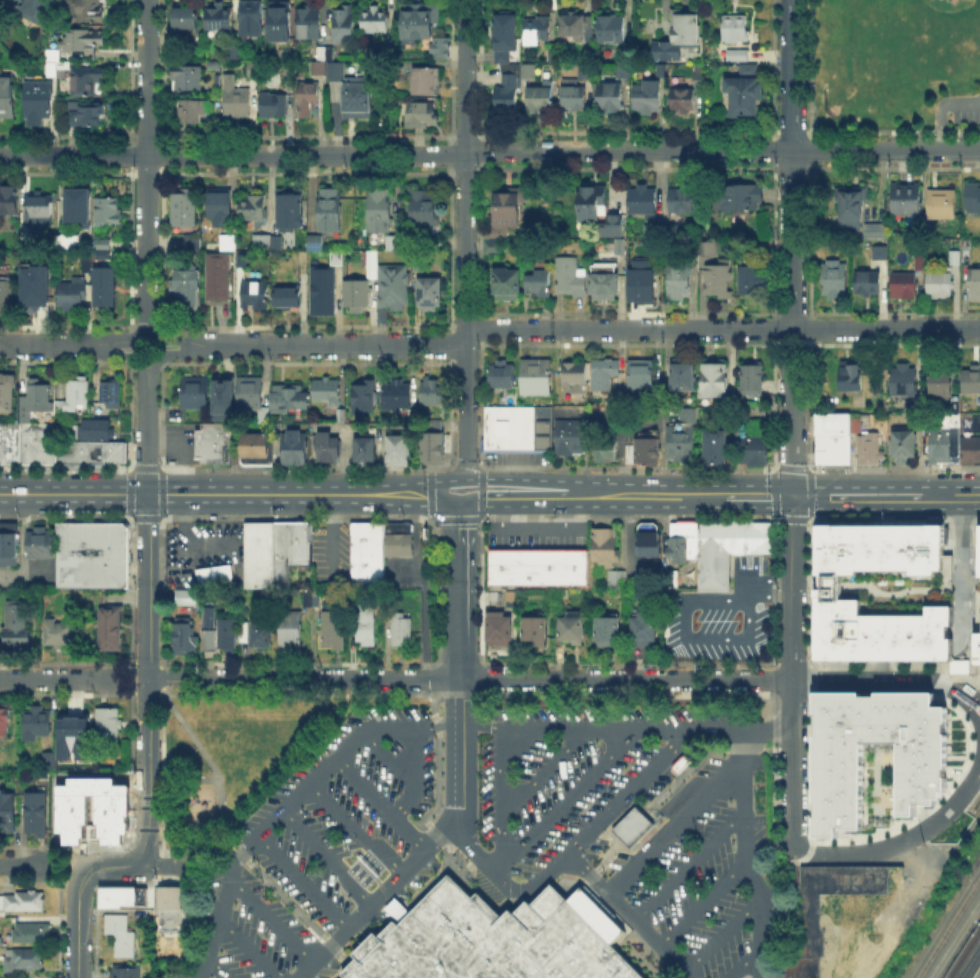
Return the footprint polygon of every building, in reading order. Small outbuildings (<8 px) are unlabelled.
[(7,5),(10,0),(52,0),(54,1),(39,28),(19,17),(22,13),(7,5)] [(76,0),(76,14),(62,13),(62,0),(76,0)] [(78,20),(78,0),(102,0),(102,20),(78,20)] [(239,34),(261,34),(261,0),(239,0),(239,34)] [(431,36),(400,36),(400,8),(408,8),(408,2),(437,2),(437,22),(431,22),(431,36)] [(269,42),(269,3),(290,4),(289,43),(269,42)] [(210,30),(210,8),(234,8),(234,30),(210,30)] [(365,8),(389,9),(389,34),(365,34),(365,8)] [(673,45),(673,8),(699,8),(699,47),(682,47),(682,61),(661,61),(661,45),(673,45)] [(169,9),(198,9),(198,31),(169,30),(169,9)] [(298,39),(298,10),(321,10),(321,39),(298,39)] [(355,10),(355,44),(335,44),(335,10),(355,10)] [(720,13),(721,40),(747,40),(747,12),(720,13)] [(561,36),(561,15),(586,15),(586,37),(561,36)] [(496,52),(497,16),(517,16),(517,52),(496,52)] [(541,47),(526,46),(526,19),(535,19),(535,16),(549,16),(549,41),(541,41),(541,47)] [(599,44),(599,16),(627,16),(627,44),(599,44)] [(64,32),(105,32),(105,47),(96,47),(96,51),(63,51),(64,32)] [(431,36),(431,41),(428,41),(428,51),(431,51),(431,57),(448,57),(448,36),(431,36)] [(382,54),(382,44),(397,44),(397,54),(382,54)] [(747,46),(746,59),(725,59),(725,46),(747,46)] [(47,60),(47,49),(59,49),(59,60),(47,60)] [(320,60),(320,49),(333,49),(333,60),(320,60)] [(557,51),(557,62),(549,62),(549,51),(557,51)] [(737,61),(737,74),(756,74),(756,61),(737,61)] [(209,72),(209,64),(220,64),(220,72),(209,72)] [(619,78),(619,64),(630,64),(630,78),(619,78)] [(46,76),(46,66),(62,66),(62,76),(46,76)] [(258,66),(258,76),(250,76),(250,66),(258,66)] [(205,69),(205,83),(209,83),(209,91),(175,91),(175,68),(205,69)] [(524,79),(524,68),(536,68),(536,79),(524,79)] [(580,79),(580,68),(593,68),(593,79),(580,79)] [(106,70),(106,84),(96,84),(96,98),(73,98),(74,70),(106,70)] [(439,70),(438,95),(414,95),(414,70),(439,70)] [(704,74),(704,87),(695,87),(695,74),(704,74)] [(517,112),(497,112),(497,89),(503,89),(503,75),(517,75),(517,112)] [(755,75),(721,76),(722,92),(728,92),(728,116),(757,115),(756,98),(761,98),(761,81),(755,81),(755,75)] [(17,120),(0,120),(0,83),(1,83),(1,79),(13,79),(13,87),(17,87),(17,120)] [(373,79),(372,112),(347,112),(347,79),(373,79)] [(26,81),(61,82),(61,96),(52,96),(52,120),(46,120),(46,127),(26,127),(26,81)] [(576,81),(576,88),(587,88),(587,109),(563,109),(564,81),(576,81)] [(314,120),(300,120),(300,83),(319,83),(319,103),(314,103),(314,120)] [(547,87),(547,83),(553,83),(553,113),(529,113),(529,87),(547,87)] [(599,84),(621,84),(621,113),(599,113),(599,84)] [(636,84),(661,84),(661,114),(636,114),(636,84)] [(228,89),(251,89),(251,119),(228,119),(228,89)] [(673,91),(695,91),(694,112),(673,112),(673,91)] [(288,96),(288,119),(260,119),(260,96),(288,96)] [(434,102),(434,116),(435,116),(435,128),(407,128),(407,116),(402,116),(402,102),(434,102)] [(183,103),(208,103),(208,125),(183,125),(183,103)] [(70,106),(102,106),(102,127),(70,127),(70,106)] [(917,180),(889,181),(889,212),(918,212),(917,180)] [(962,180),(962,210),(977,210),(977,213),(979,213),(979,185),(979,180),(962,180)] [(579,183),(578,225),(600,226),(600,216),(607,216),(608,184),(579,183)] [(17,213),(0,213),(0,184),(17,184),(17,213)] [(865,185),(832,185),(832,199),(837,199),(837,224),(860,224),(861,197),(865,197),(865,185)] [(712,197),(724,197),(724,186),(764,186),(764,203),(755,212),(712,211),(712,197)] [(953,187),(926,187),(926,216),(953,216),(953,187)] [(64,220),(64,188),(90,188),(90,220),(64,220)] [(343,188),(343,233),(319,233),(319,188),(343,188)] [(658,188),(658,216),(632,215),(632,188),(658,188)] [(693,189),(693,214),(672,214),(672,188),(693,189)] [(394,190),(394,232),(370,232),(370,189),(394,190)] [(498,196),(503,196),(503,189),(525,189),(525,204),(518,204),(518,223),(498,223),(498,196)] [(211,190),(233,191),(232,228),(210,228),(211,190)] [(172,226),(172,191),(196,191),(196,226),(172,226)] [(306,194),(306,227),(278,227),(278,194),(306,194)] [(53,196),(53,218),(28,218),(28,196),(53,196)] [(97,222),(97,198),(120,198),(120,222),(97,222)] [(266,198),(266,222),(241,222),(241,198),(266,198)] [(414,226),(414,202),(438,202),(438,226),(414,226)] [(625,216),(608,216),(608,225),(601,225),(601,238),(625,238),(625,216)] [(923,234),(923,223),(935,223),(935,234),(923,234)] [(888,225),(888,239),(867,239),(867,225),(888,225)] [(665,237),(665,226),(676,226),(676,237),(665,237)] [(486,238),(486,229),(509,229),(509,238),(486,238)] [(308,234),(324,234),(324,250),(308,250),(308,234)] [(185,235),(185,251),(201,252),(201,235),(185,235)] [(254,249),(254,236),(272,236),(272,249),(254,249)] [(272,236),(283,236),(283,252),(272,252),(272,249),(272,236)] [(401,237),(401,251),(390,251),(390,237),(401,237)] [(482,252),(495,252),(495,237),(481,238),(482,252)] [(64,250),(64,238),(80,238),(80,250),(64,250)] [(223,250),(223,238),(239,238),(239,250),(223,250)] [(426,250),(426,238),(439,238),(439,250),(426,250)] [(370,252),(370,240),(379,240),(379,252),(370,252)] [(615,240),(615,256),(627,256),(627,240),(615,240)] [(109,241),(109,280),(114,280),(114,306),(98,306),(98,288),(96,288),(96,241),(109,241)] [(702,254),(702,241),(717,241),(717,255),(702,254)] [(487,256),(487,242),(502,242),(502,256),(487,256)] [(888,248),(888,260),(876,260),(876,247),(888,248)] [(959,250),(959,262),(951,262),(951,250),(959,250)] [(300,254),(308,254),(308,266),(300,266),(300,254)] [(207,299),(208,255),(228,255),(228,299),(207,299)] [(237,268),(237,255),(253,255),(253,268),(237,268)] [(333,266),(333,255),(343,255),(343,266),(333,266)] [(917,268),(917,256),(928,257),(928,268),(917,268)] [(21,271),(21,260),(36,260),(36,271),(21,271)] [(577,260),(577,272),(586,272),(586,296),(571,296),(571,292),(559,292),(559,260),(577,260)] [(428,261),(428,271),(416,271),(416,261),(428,261)] [(708,268),(720,269),(720,261),(732,261),(732,298),(708,298),(708,268)] [(847,263),(847,299),(824,299),(824,262),(847,263)] [(691,264),(691,295),(683,303),(669,303),(669,264),(691,264)] [(192,269),(192,265),(201,265),(201,307),(176,307),(176,269),(192,269)] [(389,323),(381,323),(381,276),(391,276),(391,267),(411,268),(411,306),(406,306),(406,309),(389,309),(389,323)] [(368,269),(368,280),(379,280),(379,269),(368,269)] [(766,269),(766,288),(756,288),(756,295),(740,295),(740,269),(766,269)] [(971,269),(979,269),(979,302),(971,302),(971,269)] [(314,315),(314,270),(336,270),(336,315),(314,315)] [(495,271),(522,272),(522,302),(495,302),(495,271)] [(633,300),(633,273),(653,273),(653,300),(633,300)] [(857,274),(880,274),(880,295),(857,295),(857,274)] [(894,274),(917,274),(917,299),(894,299),(894,274)] [(930,274),(953,274),(953,299),(930,299),(930,274)] [(530,297),(530,275),(550,275),(550,297),(530,297)] [(594,277),(617,277),(617,302),(594,302),(594,277)] [(5,313),(0,313),(0,279),(13,280),(13,313),(5,313)] [(77,311),(60,311),(60,284),(77,284),(77,279),(87,279),(87,305),(77,305),(77,311)] [(53,280),(53,311),(32,311),(32,280),(53,280)] [(443,280),(443,307),(436,307),(436,313),(422,313),(422,280),(443,280)] [(244,282),(269,282),(269,310),(244,310),(244,282)] [(346,282),(372,282),(372,309),(362,309),(362,311),(346,311),(346,282)] [(279,289),(302,289),(302,310),(279,310),(279,289)] [(675,360),(695,360),(695,389),(675,389),(675,360)] [(524,361),(552,361),(552,397),(524,397),(524,361)] [(657,361),(657,393),(631,392),(631,361),(657,361)] [(622,362),(621,379),(611,379),(611,390),(594,390),(594,362),(622,362)] [(843,362),(855,362),(855,367),(864,367),(864,391),(843,391),(843,362)] [(515,364),(515,389),(491,389),(491,364),(515,364)] [(566,364),(584,364),(584,392),(566,392),(566,364)] [(701,398),(702,364),(728,365),(728,398),(701,398)] [(917,365),(916,397),(894,397),(894,365),(917,365)] [(741,393),(741,366),(763,367),(763,393),(741,393)] [(931,396),(931,370),(953,370),(953,396),(931,396)] [(12,410),(0,411),(0,371),(15,371),(15,385),(12,385),(12,410)] [(964,371),(979,371),(979,393),(964,392),(964,371)] [(39,376),(39,382),(49,382),(49,400),(53,399),(53,409),(31,409),(32,422),(18,422),(18,394),(26,394),(26,376),(39,376)] [(98,401),(99,380),(110,380),(110,377),(119,377),(118,406),(105,406),(105,401),(98,401)] [(63,409),(63,398),(66,398),(66,379),(87,379),(87,406),(75,406),(75,409),(63,409)] [(184,379),(209,379),(208,410),(184,410),(184,379)] [(213,380),(234,380),(234,415),(213,415),(213,380)] [(239,409),(239,380),(262,380),(262,409),(239,409)] [(316,403),(316,380),(341,381),(341,408),(332,408),(332,403),(316,403)] [(424,405),(424,381),(446,381),(446,405),(424,405)] [(409,406),(382,405),(382,382),(409,383),(409,406)] [(272,414),(272,385),(308,385),(308,415),(272,414)] [(355,386),(380,386),(380,411),(355,411),(355,386)] [(617,392),(626,392),(626,406),(617,406),(617,392)] [(54,414),(54,399),(63,399),(63,414),(54,414)] [(485,405),(551,405),(551,451),(485,451),(485,405)] [(678,420),(694,421),(695,407),(679,406),(678,420)] [(407,407),(407,420),(415,420),(415,407),(407,407)] [(340,424),(341,411),(348,411),(348,424),(340,424)] [(969,430),(979,430),(979,412),(969,412),(969,430)] [(849,467),(849,431),(849,415),(850,413),(811,413),(810,466),(849,467)] [(260,425),(260,414),(272,414),(272,426),(260,425)] [(849,415),(859,415),(859,431),(849,431),(849,415)] [(109,417),(109,427),(113,427),(113,437),(108,437),(108,439),(70,439),(70,424),(81,424),(81,417),(109,417)] [(440,418),(428,418),(427,430),(440,430),(440,418)] [(553,419),(554,454),(571,454),(571,451),(582,450),(582,418),(553,419)] [(19,463),(0,463),(0,422),(18,422),(19,463)] [(18,422),(32,422),(54,422),(54,440),(54,462),(19,463),(18,422)] [(229,422),(229,463),(199,462),(199,458),(194,458),(194,428),(200,428),(200,422),(229,422)] [(664,423),(665,457),(672,457),(672,461),(693,461),(693,423),(664,423)] [(888,430),(888,440),(886,440),(886,454),(888,454),(888,457),(892,457),(892,465),(904,465),(904,458),(913,458),(913,430),(905,430),(905,426),(893,426),(893,430),(888,430)] [(925,453),(920,453),(920,428),(947,428),(947,426),(957,426),(957,468),(925,468),(925,453)] [(624,443),(624,463),(658,463),(659,427),(642,427),(642,431),(637,431),(637,436),(633,436),(633,443),(624,443)] [(285,430),(280,430),(280,464),(304,464),(305,432),(299,432),(299,428),(285,428),(285,430)] [(702,428),(702,463),(725,463),(725,428),(702,428)] [(316,429),(315,460),(335,460),(335,455),(339,455),(339,435),(330,435),(330,429),(316,429)] [(272,431),(272,464),(241,464),(237,459),(237,431),(272,431)] [(866,432),(866,436),(854,436),(854,466),(877,466),(876,459),(881,459),(881,451),(877,451),(876,431),(866,432)] [(592,460),(592,432),(615,432),(614,458),(609,458),(609,461),(592,460)] [(385,433),(385,464),(408,464),(408,433),(385,433)] [(418,434),(441,433),(441,466),(419,466),(418,434)] [(353,436),(353,459),(373,459),(373,436),(353,436)] [(738,436),(737,460),(746,461),(746,463),(765,463),(765,437),(738,436)] [(958,466),(979,466),(979,438),(958,438),(958,466)] [(54,440),(124,440),(124,460),(103,460),(103,462),(54,462),(54,440)] [(272,587),(242,587),(242,520),(271,521),(272,587)] [(348,520),(378,520),(378,582),(348,582),(348,520)] [(814,662),(882,663),(949,664),(950,671),(957,671),(971,671),(973,671),(973,664),(979,664),(979,521),(977,521),(942,521),(816,520),(814,662)] [(14,563),(0,563),(0,521),(14,521),(14,563)] [(271,521),(309,521),(309,565),(287,565),(287,587),(272,587),(271,521)] [(670,521),(684,521),(696,521),(697,560),(672,560),(672,555),(665,555),(665,545),(670,545),(670,521)] [(696,521),(767,521),(767,552),(730,552),(730,590),(696,590),(696,584),(697,560),(696,521)] [(382,522),(407,522),(407,552),(382,552),(382,522)] [(589,524),(617,523),(617,560),(598,561),(598,556),(589,556),(589,524)] [(634,523),(656,523),(656,553),(634,553),(634,523)] [(24,531),(32,531),(32,524),(43,524),(43,531),(51,531),(51,558),(24,558),(24,531)] [(59,525),(125,525),(130,529),(130,587),(59,587),(59,525)] [(486,547),(583,547),(583,582),(486,582),(486,547)] [(233,564),(236,585),(202,591),(201,587),(198,570),(233,564)] [(607,568),(607,585),(625,585),(625,568),(607,568)] [(676,584),(676,568),(663,568),(663,584),(676,584)] [(171,588),(192,588),(192,602),(171,602),(171,588)] [(303,607),(303,593),(319,593),(319,607),(303,607)] [(0,603),(23,603),(23,627),(29,627),(29,653),(0,653),(0,603)] [(97,605),(119,605),(119,649),(97,649),(97,605)] [(214,627),(215,606),(203,606),(202,626),(214,627)] [(483,608),(507,608),(507,645),(483,645),(483,608)] [(274,609),(297,609),(297,647),(274,647),(274,609)] [(318,609),(340,609),(340,646),(318,646),(318,609)] [(388,610),(407,610),(407,642),(388,642),(388,610)] [(627,612),(653,612),(653,642),(627,642),(627,612)] [(351,613),(371,613),(371,642),(351,642),(351,613)] [(519,613),(543,613),(543,635),(519,635),(519,613)] [(554,613),(579,613),(579,639),(554,639),(554,613)] [(591,613),(616,613),(616,642),(591,642),(591,613)] [(43,616),(68,616),(68,644),(43,644),(43,616)] [(214,616),(230,616),(230,648),(214,648),(214,616)] [(245,616),(268,616),(268,645),(245,645),(245,616)] [(169,619),(187,619),(187,630),(196,630),(196,624),(211,624),(211,648),(195,648),(195,656),(169,656),(169,619)] [(245,641),(245,621),(238,621),(237,640),(245,641)] [(814,691),(815,834),(833,833),(833,826),(860,826),(860,741),(897,741),(897,815),(913,815),(913,803),(934,803),(934,798),(940,798),(940,791),(946,791),(945,705),(932,705),(932,690),(814,691)] [(20,709),(28,709),(28,702),(39,702),(39,710),(47,710),(47,733),(35,733),(35,741),(20,741),(20,709)] [(8,735),(0,735),(0,706),(8,706),(8,735)] [(118,707),(118,739),(94,739),(94,707),(118,707)] [(60,713),(81,713),(81,737),(60,737),(60,713)] [(683,753),(689,759),(677,771),(671,766),(683,753)] [(45,756),(58,756),(58,770),(45,770),(45,756)] [(126,843),(54,843),(54,773),(126,773),(126,843)] [(13,829),(0,829),(0,792),(13,792),(13,829)] [(24,793),(45,793),(45,831),(24,831),(24,793)] [(629,846),(611,828),(635,804),(653,822),(629,846)] [(887,865),(798,864),(797,935),(802,935),(801,945),(815,945),(815,955),(821,955),(822,927),(817,927),(818,892),(887,893),(887,865)] [(609,942),(645,977),(342,977),(344,976),(341,972),(355,957),(351,952),(373,931),(377,935),(392,920),(396,924),(447,873),(470,896),(476,891),(500,916),(509,908),(513,912),(526,900),(530,903),(551,883),(566,899),(579,886),(622,929),(609,942)] [(95,884),(130,884),(130,905),(95,905),(95,884)] [(153,886),(178,886),(178,905),(188,905),(188,929),(153,929),(153,886)] [(41,910),(0,910),(0,894),(14,894),(14,887),(41,887),(41,910)] [(383,907),(397,922),(408,911),(394,896),(383,907)] [(100,912),(124,912),(124,930),(111,930),(100,930),(100,912)] [(9,922),(39,922),(39,943),(9,943),(9,922)] [(124,930),(130,930),(130,955),(111,955),(111,930),(124,930)] [(1,948),(40,948),(40,967),(14,967),(14,973),(1,973),(1,948)] [(143,968),(143,977),(113,977),(113,968),(143,968)]
